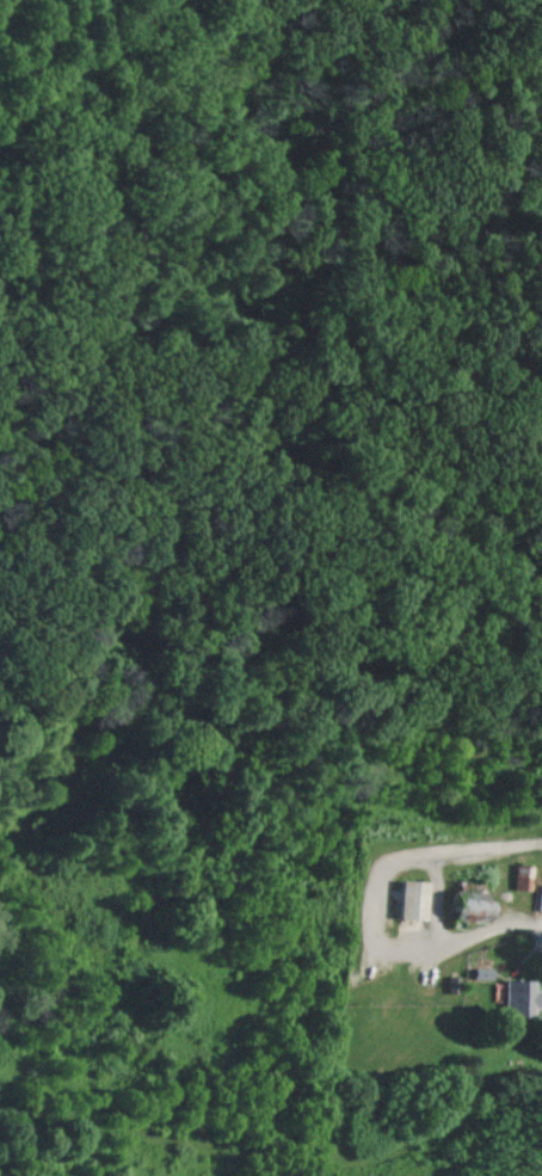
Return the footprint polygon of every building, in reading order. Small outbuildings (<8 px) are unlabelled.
[(425,881),(396,880),(395,919),(424,920),(425,881)] [(481,919),(479,892),(449,893),(450,921),(481,919)] [(535,981),(502,980),(501,1017),(530,1018),(531,1008),(534,1008),(535,981)]
